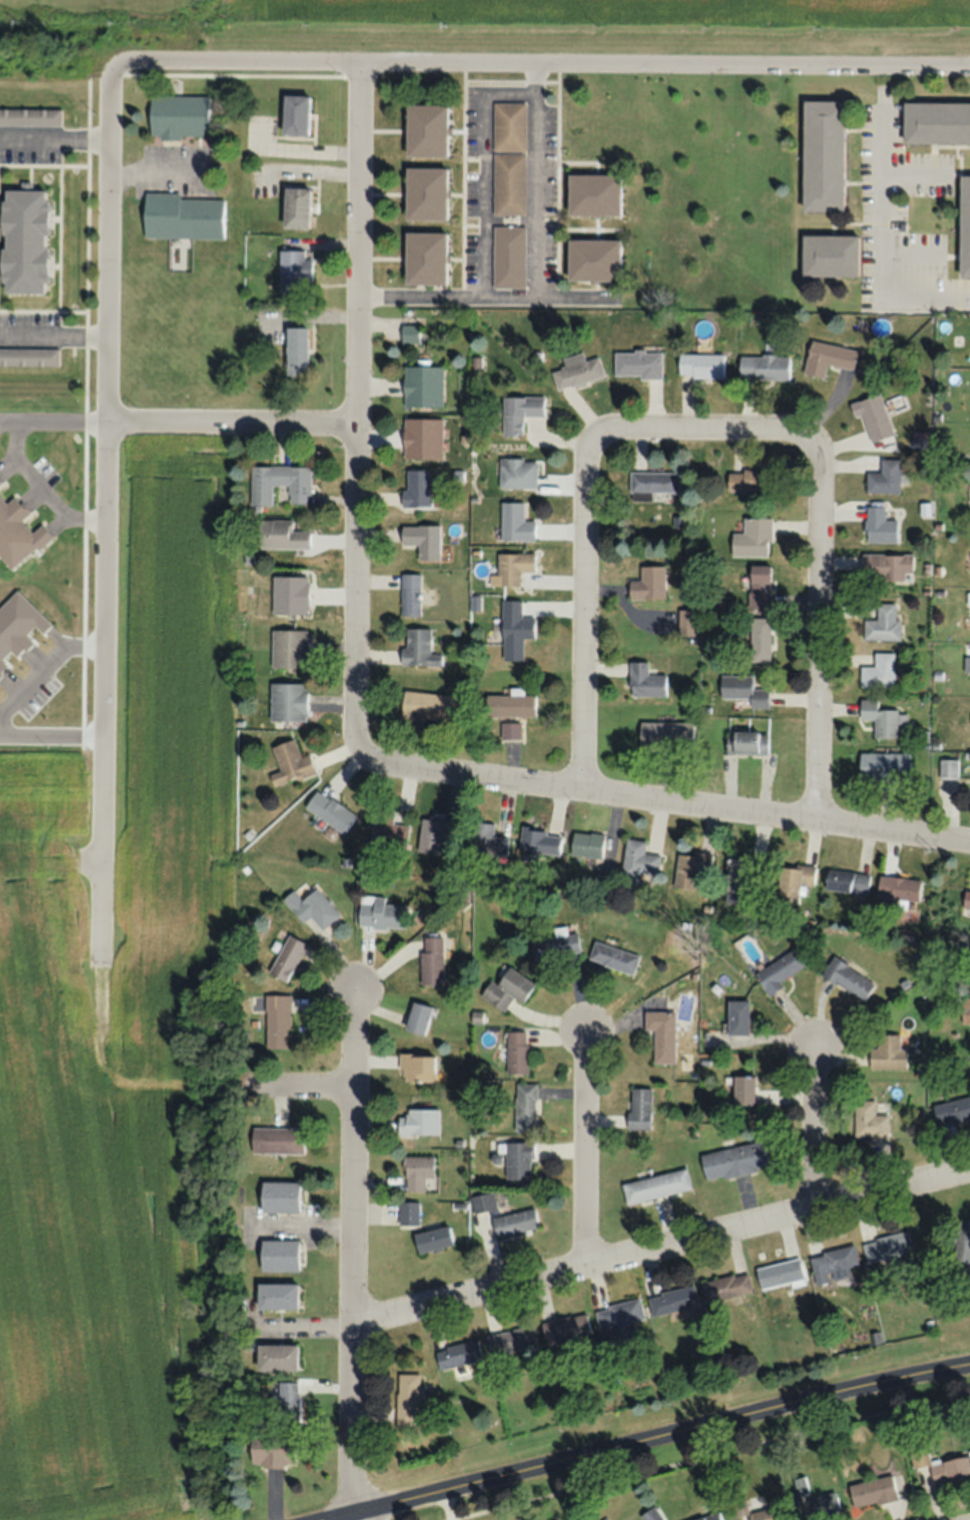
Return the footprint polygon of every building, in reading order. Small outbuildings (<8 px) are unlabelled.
[(149,136),(208,137),(209,95),(149,95),(149,136)] [(309,95),(282,95),(282,133),(309,133),(309,95)] [(803,99),(802,210),(843,210),(843,100),(803,99)] [(493,214),(525,214),(526,102),(493,102),(493,214)] [(903,102),(903,142),(969,142),(969,102),(903,102)] [(405,156),(446,156),(446,104),(405,104),(405,156)] [(0,108),(0,125),(60,125),(60,108),(0,108)] [(405,167),(405,219),(446,219),(446,167),(405,167)] [(567,215),(619,215),(619,173),(567,173),(567,215)] [(969,276),(969,174),(960,174),(959,276),(969,276)] [(309,228),(309,187),(283,187),(283,228),(309,228)] [(0,291),(45,292),(46,189),(1,189),(0,291)] [(223,238),(224,196),(143,194),(142,237),(223,238)] [(492,288),(524,288),(524,225),(492,225),(492,288)] [(404,231),(404,283),(445,283),(445,231),(404,231)] [(858,234),(802,234),(802,274),(858,274),(858,234)] [(619,238),(567,238),(567,280),(619,280),(619,238)] [(279,291),(312,291),(312,257),(304,257),(304,249),(279,249),(279,291)] [(401,342),(418,342),(418,324),(401,324),(401,342)] [(285,375),(307,375),(307,327),(285,327),(285,375)] [(803,374),(824,378),(826,364),(853,369),(856,349),(809,339),(803,374)] [(58,348),(0,348),(0,366),(58,366),(58,348)] [(661,351),(614,351),(614,377),(661,377),(661,351)] [(604,378),(599,356),(584,360),(582,352),(561,357),(564,368),(551,371),(556,389),(604,378)] [(678,354),(678,377),(725,377),(725,354),(678,354)] [(789,355),(743,355),(743,379),(789,379),(789,355)] [(443,366),(403,366),(403,406),(443,406),(443,366)] [(881,393),(848,402),(852,416),(862,413),(870,442),(893,435),(881,393)] [(543,396),(502,396),(502,435),(523,435),(523,416),(543,416),(543,396)] [(442,459),(442,418),(403,418),(403,459),(442,459)] [(499,487),(536,487),(536,459),(499,459),(499,487)] [(866,493),(899,493),(899,459),(880,459),(880,473),(866,473),(866,493)] [(250,503),(272,503),(272,484),(288,484),(288,502),(309,502),(310,466),(250,466),(250,503)] [(726,491),(775,491),(775,469),(726,469),(726,491)] [(430,505),(430,470),(403,470),(403,505),(430,505)] [(679,492),(679,471),(629,471),(629,495),(652,495),(652,492),(679,492)] [(51,534),(41,524),(32,532),(20,521),(30,511),(14,495),(7,502),(0,496),(0,554),(16,569),(51,534)] [(501,502),(501,540),(535,540),(535,520),(523,520),(523,502),(501,502)] [(896,520),(885,520),(885,506),(865,506),(865,542),(896,542),(896,520)] [(771,517),(743,516),(743,533),(731,533),(731,556),(771,556),(771,517)] [(292,519),(258,519),(258,547),(309,547),(309,529),(292,529),(292,519)] [(416,560),(439,560),(439,524),(401,524),(401,545),(416,545),(416,560)] [(497,585),(519,585),(519,571),(534,571),(534,553),(497,553),(497,585)] [(861,554),(861,579),(904,579),(904,571),(913,571),(913,554),(861,554)] [(770,564),(748,564),(748,608),(770,608),(770,564)] [(664,565),(640,565),(640,580),(628,580),(628,598),(664,598),(664,565)] [(400,573),(400,615),(420,615),(420,573),(400,573)] [(307,576),(271,576),(271,612),(307,612),(307,576)] [(534,617),(521,617),(521,600),(501,600),(501,638),(534,638),(534,617)] [(900,640),(900,619),(896,619),(896,602),(876,602),(876,619),(863,619),(863,640),(900,640)] [(696,609),(677,609),(677,634),(696,634),(696,609)] [(770,661),(770,617),(748,617),(748,661),(770,661)] [(430,653),(430,628),(403,628),(403,666),(441,666),(441,653),(430,653)] [(308,629),(271,629),(271,668),(308,668),(308,629)] [(860,666),(860,686),(894,686),(894,651),(874,651),(874,666),(860,666)] [(666,695),(666,673),(647,673),(647,661),(629,661),(629,695),(666,695)] [(748,698),(748,707),(768,707),(768,689),(751,689),(751,674),(720,674),(720,698),(748,698)] [(270,721),(306,721),(306,683),(270,683),(270,721)] [(534,695),(521,695),(521,688),(509,688),(509,695),(485,695),(485,715),(534,715),(534,695)] [(401,716),(454,721),(456,695),(403,691),(401,716)] [(876,711),(876,698),(859,698),(859,719),(874,719),(874,737),(897,737),(897,729),(907,729),(907,710),(876,711)] [(639,722),(639,747),(693,747),(693,722),(639,722)] [(725,731),(725,754),(767,754),(767,731),(725,731)] [(273,787),(315,773),(309,754),(300,757),(294,739),(271,747),(279,771),(269,774),(273,787)] [(909,778),(909,752),(858,752),(858,778),(909,778)] [(938,777),(957,777),(957,759),(938,759),(938,777)] [(357,814),(316,790),(305,809),(345,833),(357,814)] [(370,844),(405,849),(408,826),(393,823),(395,811),(375,808),(370,844)] [(440,838),(456,839),(457,818),(420,816),(418,852),(439,853),(440,838)] [(493,821),(474,826),(481,856),(509,850),(505,834),(496,836),(493,821)] [(518,850),(559,855),(562,832),(522,826),(518,850)] [(601,859),(605,835),(574,830),(569,853),(601,859)] [(620,881),(640,884),(641,872),(658,874),(661,855),(644,853),(645,840),(625,838),(620,881)] [(711,871),(712,853),(676,851),(674,887),(696,889),(697,870),(711,871)] [(726,900),(738,901),(739,894),(750,895),(751,881),(765,882),(766,860),(728,859),(726,900)] [(799,903),(800,883),(814,884),(815,865),(780,863),(777,901),(799,903)] [(867,893),(869,873),(827,868),(825,888),(867,893)] [(921,879),(880,874),(877,897),(918,902),(921,879)] [(339,918),(320,887),(291,906),(301,923),(313,916),(321,929),(339,918)] [(385,896),(360,895),(359,926),(405,928),(406,904),(384,903),(385,896)] [(532,939),(535,959),(580,953),(578,933),(566,935),(565,927),(557,928),(558,936),(532,939)] [(307,943),(287,934),(269,975),(288,984),(307,943)] [(421,984),(444,984),(444,937),(421,937),(421,984)] [(640,957),(595,941),(588,959),(633,975),(640,957)] [(780,982),(804,966),(791,946),(753,971),(769,995),(783,986),(780,982)] [(875,984),(834,956),(822,974),(863,1002),(875,984)] [(535,984),(505,965),(494,981),(492,980),(480,997),(504,1012),(514,998),(522,1004),(535,984)] [(265,1048),(290,1048),(290,995),(265,995),(265,1048)] [(728,1001),(728,1034),(749,1034),(749,1001),(728,1001)] [(405,1031),(425,1036),(432,1007),(413,1002),(405,1031)] [(655,1063),(675,1063),(675,1011),(646,1011),(646,1030),(655,1030),(655,1063)] [(507,1032),(507,1074),(529,1074),(529,1032),(507,1032)] [(907,1069),(907,1049),(900,1049),(900,1035),(878,1034),(877,1049),(870,1049),(870,1069),(907,1069)] [(435,1082),(435,1054),(401,1054),(401,1082),(435,1082)] [(723,1091),(733,1091),(733,1107),(754,1107),(754,1076),(723,1076),(723,1091)] [(537,1084),(515,1084),(515,1131),(537,1131),(537,1084)] [(652,1129),(652,1088),(630,1088),(630,1129),(652,1129)] [(969,1118),(969,1097),(933,1103),(937,1124),(969,1118)] [(888,1140),(888,1114),(876,1114),(876,1100),(855,1100),(854,1140),(888,1140)] [(398,1135),(439,1135),(439,1109),(406,1109),(406,1116),(398,1116),(398,1135)] [(250,1153),(304,1153),(304,1128),(250,1128),(250,1153)] [(506,1179),(532,1179),(532,1142),(506,1142),(506,1179)] [(700,1153),(704,1180),(768,1169),(764,1142),(700,1153)] [(433,1156),(405,1156),(405,1191),(425,1191),(425,1177),(433,1177),(433,1156)] [(691,1189),(686,1168),(621,1183),(625,1204),(691,1189)] [(298,1213),(298,1181),(260,1181),(260,1213),(298,1213)] [(473,1211),(495,1209),(494,1193),(471,1195),(473,1211)] [(399,1225),(419,1225),(419,1201),(399,1201),(399,1225)] [(491,1217),(495,1237),(538,1228),(534,1208),(491,1217)] [(946,1281),(969,1286),(969,1280),(969,1222),(959,1220),(946,1281)] [(412,1234),(417,1254),(454,1245),(449,1225),(412,1234)] [(914,1251),(909,1231),(862,1242),(867,1262),(914,1251)] [(298,1240),(260,1240),(260,1271),(298,1271),(298,1240)] [(816,1284),(851,1276),(849,1267),(858,1265),(854,1246),(810,1255),(816,1284)] [(760,1289),(792,1283),(792,1286),(805,1284),(800,1258),(756,1267),(760,1289)] [(706,1303),(752,1294),(748,1272),(702,1281),(706,1303)] [(296,1283),(257,1283),(257,1310),(296,1310),(296,1283)] [(699,1307),(693,1285),(648,1297),(653,1318),(699,1307)] [(644,1319),(640,1299),(595,1310),(603,1341),(619,1337),(620,1342),(637,1338),(633,1322),(644,1319)] [(591,1336),(586,1313),(541,1322),(546,1344),(591,1336)] [(492,1356),(537,1346),(532,1325),(487,1335),(492,1356)] [(440,1370),(482,1359),(476,1339),(434,1349),(440,1370)] [(297,1345),(257,1345),(257,1372),(297,1372),(297,1345)] [(396,1425),(422,1425),(423,1373),(397,1373),(396,1425)] [(298,1422),(298,1385),(277,1385),(277,1422),(298,1422)] [(251,1433),(250,1466),(294,1467),(295,1433),(251,1433)] [(928,1463),(934,1487),(969,1479),(969,1453),(928,1463)] [(854,1508),(897,1500),(892,1476),(850,1484),(854,1508)] [(811,1519),(840,1512),(835,1491),(806,1499),(811,1519)] [(642,1519),(662,1519),(663,1519),(651,1505),(639,1516),(642,1519)] [(776,1505),(747,1513),(748,1519),(780,1519),(776,1505)] [(718,1511),(693,1519),(722,1519),(718,1511)]
